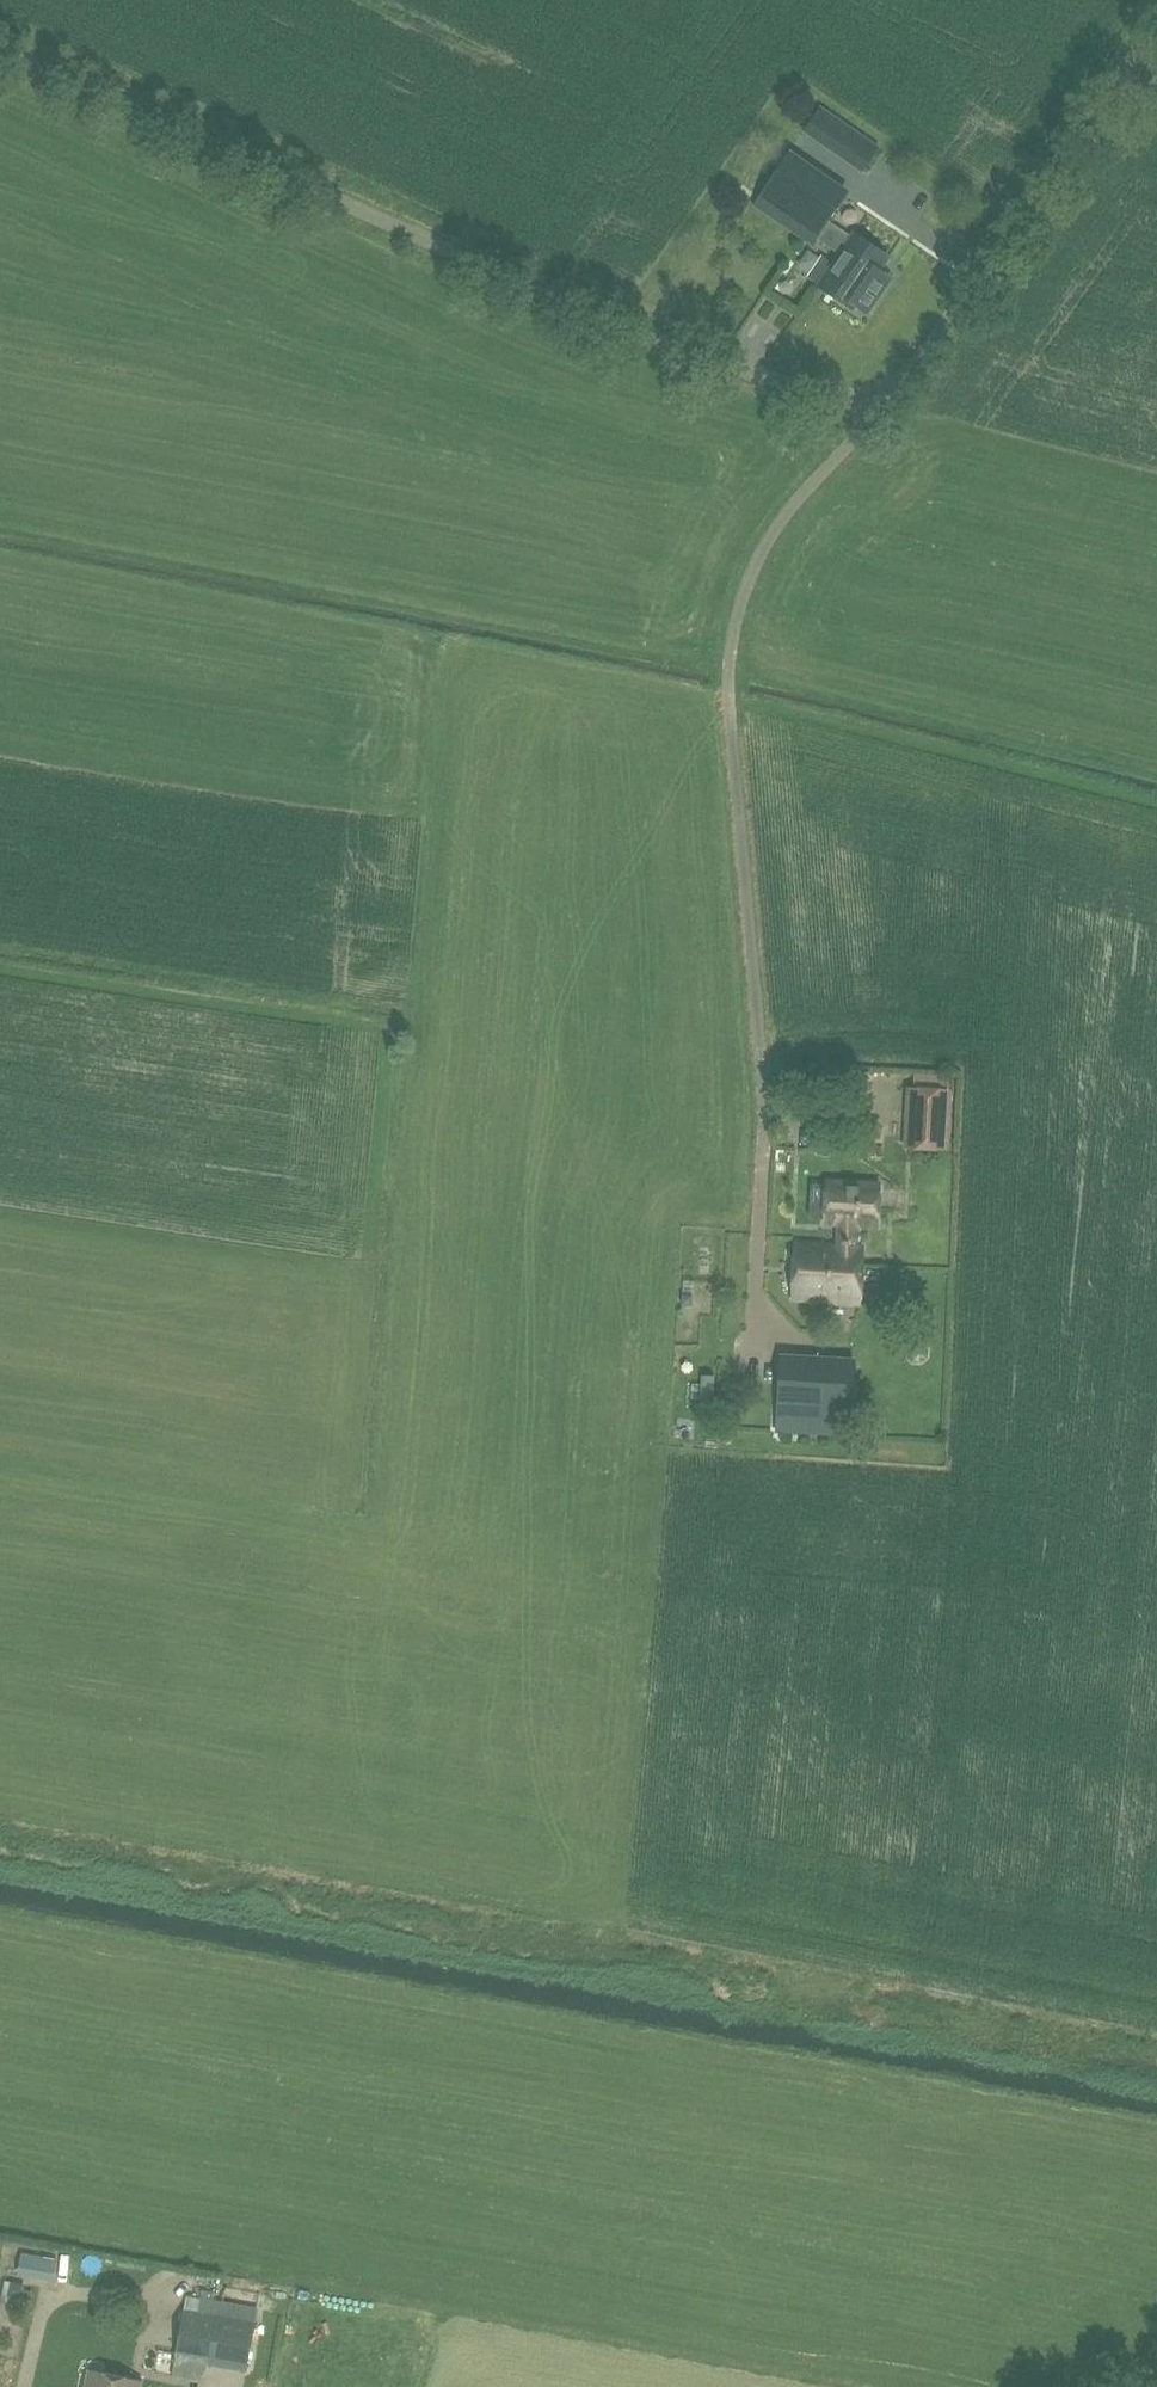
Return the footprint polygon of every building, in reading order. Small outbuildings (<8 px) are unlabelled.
[(804,128),(863,170),(880,146),(821,105),(804,128)] [(818,235),(830,218),(847,194),(789,153),(755,199),(814,241),(818,235)] [(891,277),(879,268),(889,255),(855,231),(853,234),(830,218),(818,235),(840,251),(818,282),(852,306),(855,303),(866,311),(891,277)] [(755,367),(786,342),(768,320),(738,345),(755,367)] [(914,1089),(911,1147),(950,1150),(954,1092),(914,1089)] [(838,1223),(837,1245),(836,1263),(863,1264),(864,1245),(857,1244),(859,1225),(877,1226),(880,1184),(826,1181),(824,1222),(838,1223)] [(860,1302),(863,1264),(836,1263),(837,1245),(796,1242),(793,1298),(860,1302)] [(855,1356),(781,1352),(775,1433),(852,1437),(855,1356)] [(56,2257),(24,2251),(20,2251),(17,2269),(16,2272),(52,2279),(56,2257)] [(185,2309),(177,2359),(248,2371),(256,2320),(185,2309)] [(141,2381),(90,2370),(86,2386),(140,2386),(141,2381)]
